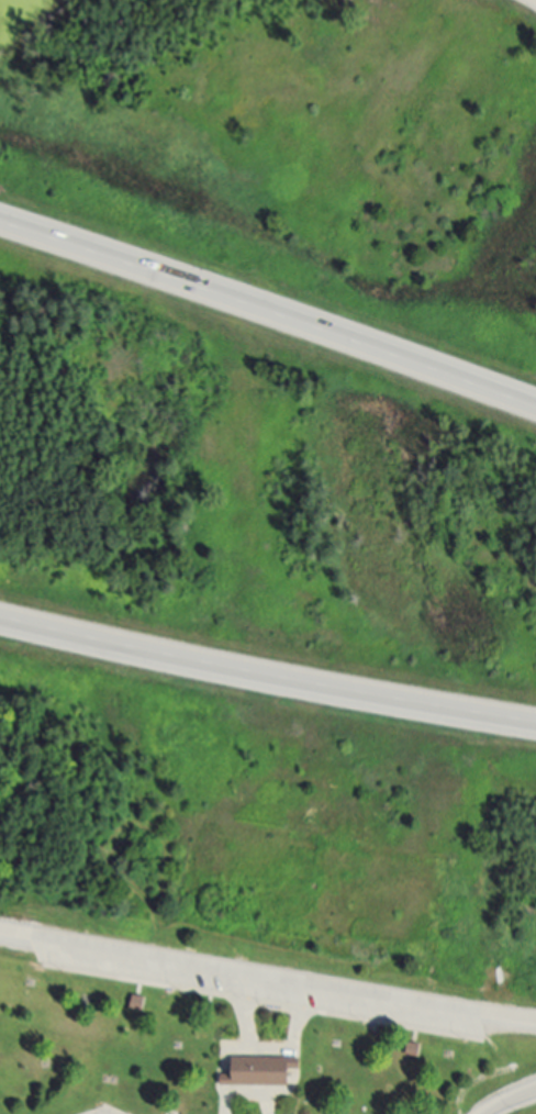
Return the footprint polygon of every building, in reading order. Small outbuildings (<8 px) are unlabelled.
[(234,1057),(234,1084),(292,1084),(292,1070),(301,1070),(301,1057),(234,1057)]
